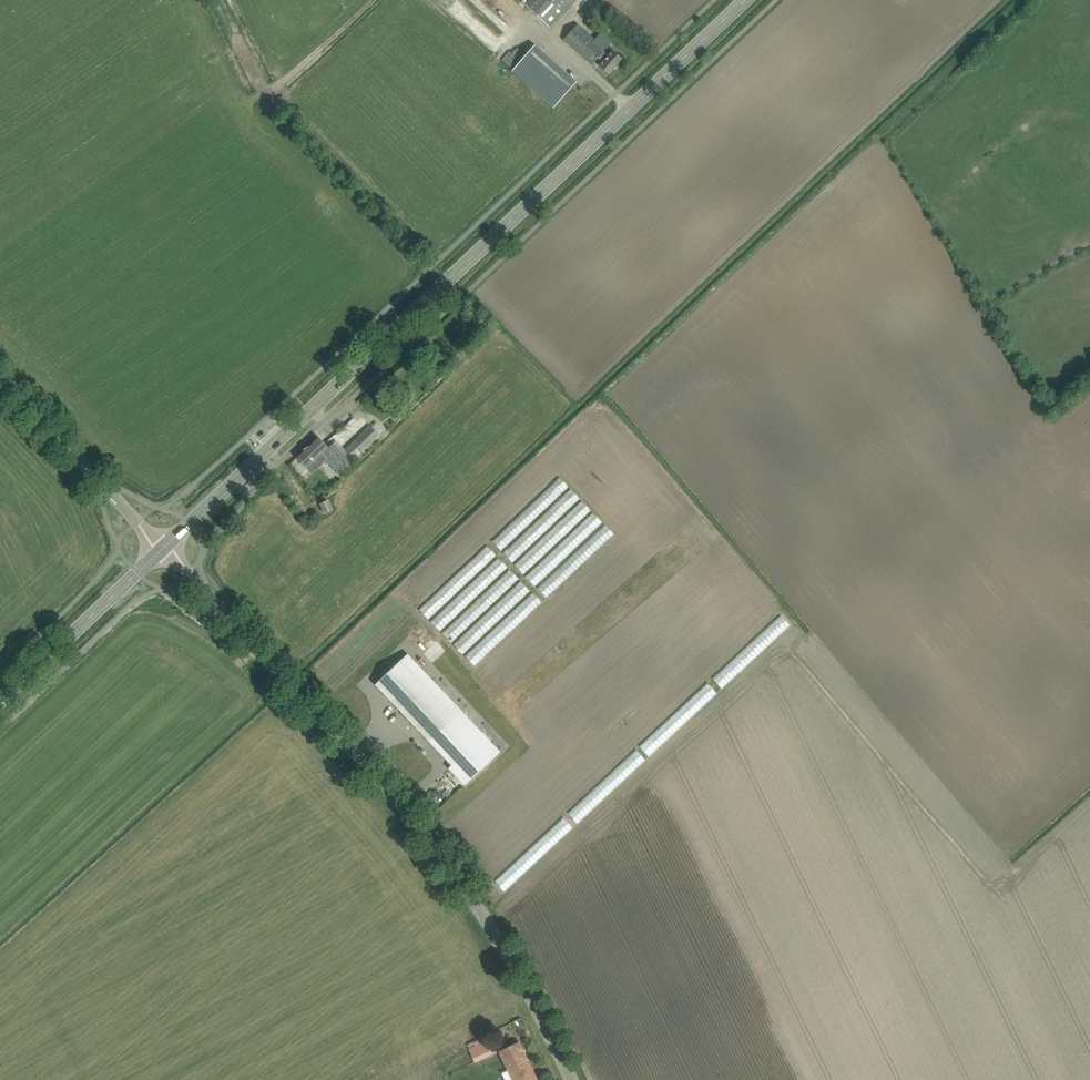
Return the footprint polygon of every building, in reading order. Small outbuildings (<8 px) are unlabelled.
[(525,5),(550,28),(575,0),(530,0),(525,5)] [(587,22),(608,0),(592,0),(579,14),(587,22)] [(597,38),(602,42),(601,44),(578,24),(564,40),(592,65),(597,59),(604,52),(612,43),(601,33),(597,38)] [(535,46),(513,71),(554,108),(576,83),(535,46)] [(601,64),(602,65),(600,66),(609,74),(622,59),(613,52),(611,54),(611,53),(609,55),(610,55),(609,56),(604,52),(597,59),(602,63),(601,64)] [(345,450),(354,460),(380,435),(371,426),(345,450)] [(350,462),(333,444),(329,448),(318,437),(296,458),(307,469),(322,455),(339,473),(350,462)] [(513,563),(524,574),(593,509),(583,498),(582,498),(571,486),(561,475),(492,539),(502,551),(513,563)] [(320,504),(325,513),(332,510),(328,500),(320,504)] [(534,585),(604,521),(595,511),(524,575),(534,585)] [(488,544),(418,608),(428,618),(498,554),(488,544)] [(499,556),(430,621),(440,632),(441,631),(452,643),(462,654),(531,589),(521,578),(520,579),(499,556)] [(474,666),(543,601),(533,591),(464,655),(474,666)] [(423,670),(408,654),(375,685),(430,742),(457,716),(418,674),(423,670)] [(457,716),(430,742),(452,765),(449,768),(465,785),(500,752),(462,711),(457,716)] [(469,1048),(475,1062),(497,1053),(490,1038),(469,1048)] [(499,1052),(513,1079),(526,1079),(535,1076),(519,1042),(499,1052)]
